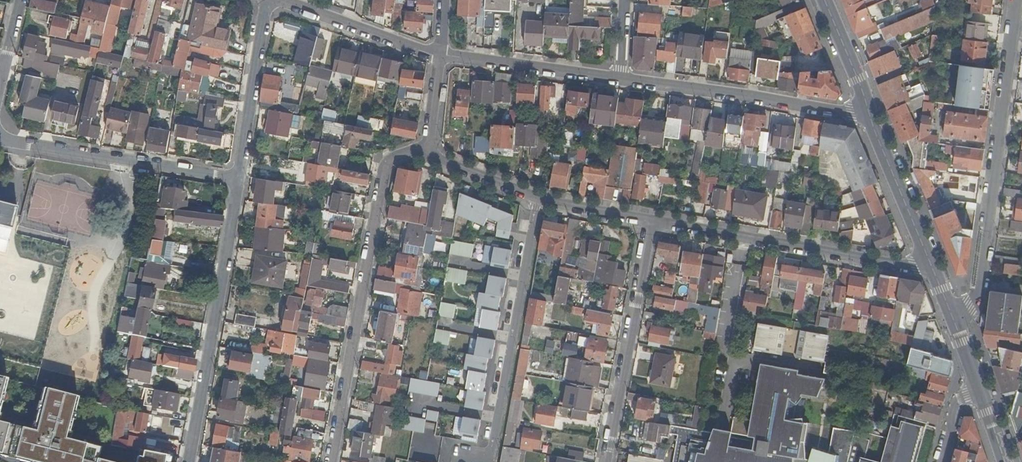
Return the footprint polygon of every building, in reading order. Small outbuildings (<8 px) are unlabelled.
[(29,7),(55,13),(58,0),(45,0),(44,1),(40,0),(31,0),(29,7)] [(117,2),(112,1),(110,7),(106,23),(116,26),(122,3),(132,6),(134,0),(117,0),(117,2)] [(135,46),(134,51),(131,51),(132,46),(134,39),(132,38),(134,32),(141,34),(150,0),(138,0),(126,49),(124,54),(147,59),(150,49),(135,46)] [(153,39),(159,18),(161,10),(163,0),(158,0),(148,38),(153,39)] [(173,13),(174,6),(179,7),(181,0),(165,0),(164,1),(163,0),(161,10),(173,13)] [(372,14),(375,15),(384,16),(385,8),(386,0),(374,0),(372,14)] [(385,8),(394,9),(392,24),(400,25),(402,9),(398,9),(399,0),(386,0),(385,8)] [(433,12),(433,8),(433,0),(418,0),(418,11),(433,12)] [(460,15),(478,16),(477,26),(476,26),(475,39),(484,39),(485,27),(486,16),(487,0),(461,0),(460,15)] [(486,16),(485,27),(485,35),(494,36),(496,9),(511,10),(512,0),(487,0),(486,16)] [(572,7),(571,25),(583,26),(583,15),(588,15),(588,9),(584,9),(584,0),(572,0),(572,7)] [(761,19),(764,26),(786,16),(792,31),(772,39),(773,40),(777,41),(781,42),(784,43),(795,38),(815,30),(806,9),(802,0),(761,19)] [(850,16),(867,9),(864,2),(867,0),(843,0),(850,16)] [(937,6),(933,0),(923,0),(919,2),(923,12),(937,6)] [(993,0),(971,0),(970,4),(973,4),(972,13),(991,15),(993,0)] [(93,31),(103,34),(104,32),(106,23),(110,7),(93,3),(86,1),(75,43),(83,44),(87,30),(88,23),(95,25),(93,31)] [(734,10),(735,1),(727,3),(726,9),(734,10)] [(189,40),(197,41),(198,42),(203,42),(203,45),(225,51),(230,31),(216,27),(219,10),(197,4),(189,40)] [(555,33),(570,33),(571,25),(572,7),(546,6),(545,22),(545,34),(554,34),(555,33)] [(693,16),(695,7),(684,6),(683,15),(693,16)] [(886,41),(935,20),(936,9),(937,6),(923,12),(898,23),(883,29),(881,30),(885,40),(868,47),(874,60),(886,55),(891,52),(888,45),(886,41)] [(877,31),(867,8),(867,9),(850,16),(851,18),(859,39),(877,31)] [(173,13),(161,10),(159,18),(171,20),(173,13)] [(406,12),(405,30),(422,32),(423,13),(406,12)] [(640,31),(640,37),(650,37),(655,37),(656,29),(661,30),(662,14),(641,13),(640,31)] [(879,20),(883,29),(898,23),(893,14),(879,20)] [(53,24),(51,34),(67,38),(71,20),(51,15),(49,23),(53,24)] [(375,22),(383,23),(384,16),(375,15),(375,17),(375,22)] [(764,26),(770,40),(773,40),(772,39),(792,31),(786,16),(764,26)] [(597,17),(596,27),(601,27),(612,28),(613,18),(597,17)] [(172,21),(171,20),(159,18),(153,39),(153,40),(148,61),(153,62),(154,62),(158,63),(166,33),(169,34),(172,21)] [(764,26),(761,19),(757,20),(755,37),(764,39),(770,40),(764,26)] [(525,44),(544,45),(545,34),(545,22),(526,21),(525,44)] [(969,21),(966,39),(985,42),(987,24),(969,21)] [(88,23),(87,30),(93,31),(95,25),(88,23)] [(116,27),(108,25),(105,34),(109,35),(113,36),(116,27)] [(580,49),(581,41),(581,37),(601,38),(601,27),(596,27),(583,26),(571,25),(570,33),(569,49),(580,49)] [(103,34),(93,31),(87,30),(83,44),(90,46),(100,48),(100,47),(103,34)] [(296,62),(310,65),(312,57),(313,54),(318,35),(318,34),(315,33),(304,30),(296,62)] [(804,55),(822,48),(815,30),(795,38),(796,39),(797,38),(804,55)] [(717,32),(716,38),(730,40),(731,33),(717,32)] [(678,55),(703,58),(705,36),(681,33),(680,39),(678,55)] [(105,34),(103,34),(100,47),(100,48),(99,50),(124,55),(124,54),(126,49),(107,45),(109,35),(105,34)] [(38,43),(39,37),(30,35),(25,55),(43,60),(46,48),(39,46),(40,44),(38,43)] [(325,37),(318,35),(313,54),(318,55),(320,55),(325,37)] [(662,43),(662,38),(655,37),(650,37),(640,37),(636,37),(635,65),(638,69),(654,71),(657,42),(662,43)] [(88,55),(90,46),(83,44),(75,43),(55,38),(54,48),(61,50),(88,55)] [(717,57),(728,58),(730,40),(716,38),(716,43),(708,42),(706,60),(716,61),(717,57)] [(200,80),(201,73),(207,75),(210,63),(194,59),(193,62),(184,59),(188,41),(179,39),(173,61),(172,66),(181,68),(180,76),(178,89),(186,91),(197,93),(200,80)] [(279,54),(283,40),(277,39),(273,53),(279,54)] [(985,63),(988,42),(985,42),(966,39),(963,60),(985,63)] [(678,43),(673,43),(670,43),(668,42),(667,47),(667,51),(660,50),(659,50),(658,60),(668,61),(667,72),(675,73),(677,61),(676,61),(678,43)] [(888,45),(891,52),(894,51),(900,49),(897,42),(888,45)] [(914,59),(922,56),(916,44),(909,47),(914,59)] [(88,55),(98,57),(98,55),(99,50),(100,48),(90,46),(88,55)] [(333,72),(355,77),(355,75),(360,52),(339,48),(333,71),(333,72)] [(96,64),(120,69),(124,55),(99,50),(98,55),(98,57),(96,64)] [(901,67),(894,51),(891,52),(886,55),(874,60),(869,62),(876,78),(901,67)] [(355,75),(378,80),(382,57),(360,52),(355,75)] [(729,78),(744,80),(747,81),(749,81),(750,74),(753,57),(753,56),(736,54),(735,61),(733,60),(733,64),(731,64),(729,78)] [(52,57),(51,63),(59,65),(64,66),(65,60),(52,57)] [(403,68),(405,62),(382,57),(378,80),(400,84),(403,68)] [(750,74),(779,78),(780,72),(781,64),(782,61),(753,57),(750,74)] [(43,74),(56,77),(59,65),(51,63),(28,58),(26,58),(24,66),(26,67),(44,71),(43,74)] [(143,61),(135,59),(133,67),(141,69),(142,66),(143,61)] [(142,66),(152,68),(153,62),(148,61),(143,60),(143,61),(142,66)] [(152,68),(161,70),(162,64),(158,63),(154,62),(153,62),(152,68)] [(983,105),(986,69),(947,62),(943,97),(983,105)] [(161,71),(180,76),(181,68),(172,66),(162,64),(161,70),(161,71)] [(796,64),(781,64),(780,72),(796,72),(796,64)] [(333,72),(333,71),(310,66),(306,84),(313,86),(319,87),(318,90),(316,97),(326,99),(333,72)] [(403,68),(400,84),(423,89),(425,73),(403,68)] [(811,75),(811,71),(802,72),(802,75),(800,93),(837,99),(842,94),(832,70),(821,71),(819,79),(816,79),(816,76),(811,75)] [(800,75),(802,75),(802,72),(796,72),(780,72),(779,78),(778,89),(797,92),(800,75)] [(26,102),(23,116),(45,121),(51,98),(37,95),(41,78),(27,75),(20,101),(26,102)] [(105,111),(109,112),(110,107),(119,76),(114,75),(105,111)] [(265,75),(260,106),(279,110),(281,104),(278,104),(282,77),(265,75)] [(906,92),(900,76),(879,85),(889,110),(924,95),(919,83),(911,87),(912,90),(906,92)] [(93,79),(79,133),(98,137),(101,127),(92,125),(93,117),(96,118),(105,82),(93,79)] [(206,82),(200,80),(197,93),(206,95),(221,98),(221,94),(206,91),(208,82),(206,82)] [(493,103),(495,83),(475,81),(473,101),(493,103)] [(495,101),(494,114),(498,114),(499,101),(511,102),(512,84),(496,83),(495,101)] [(537,85),(519,84),(518,102),(536,104),(537,85)] [(556,86),(543,86),(541,118),(544,119),(545,110),(550,110),(550,97),(555,97),(556,86)] [(184,101),(186,91),(178,89),(176,99),(184,101)] [(410,91),(409,99),(421,100),(422,92),(410,91)] [(468,115),(470,92),(460,91),(458,114),(468,115)] [(568,102),(565,127),(568,127),(569,122),(574,123),(575,116),(577,115),(578,104),(588,105),(590,94),(579,92),(571,91),(570,102),(568,102)] [(591,122),(616,126),(616,122),(619,102),(619,98),(595,94),(591,122)] [(214,130),(217,107),(224,108),(225,99),(221,98),(206,95),(204,105),(201,104),(198,119),(174,115),(172,122),(205,128),(214,130)] [(914,169),(915,169),(918,142),(919,136),(910,113),(923,108),(924,102),(924,95),(889,110),(902,142),(909,139),(911,143),(910,144),(914,154),(915,156),(915,158),(914,169)] [(396,104),(420,107),(421,100),(409,99),(400,97),(398,97),(396,104)] [(616,122),(641,126),(642,118),(643,114),(645,101),(638,100),(630,99),(625,99),(625,103),(619,102),(616,122)] [(57,101),(53,117),(67,120),(75,123),(80,106),(57,101)] [(930,136),(934,103),(929,102),(924,102),(923,108),(919,136),(918,142),(928,143),(937,144),(938,137),(930,136)] [(692,107),(670,104),(668,116),(690,119),(692,107)] [(131,112),(110,107),(109,112),(106,125),(127,130),(131,112)] [(326,120),(335,122),(338,112),(324,108),(323,112),(321,119),(326,120)] [(699,141),(693,172),(700,173),(700,171),(701,165),(706,144),(711,118),(712,110),(695,108),(691,139),(699,141)] [(910,113),(919,136),(923,108),(910,113)] [(945,136),(985,142),(989,111),(976,109),(975,117),(942,112),(941,121),(947,122),(945,136)] [(270,110),(266,132),(284,135),(288,136),(292,114),(270,110)] [(133,111),(127,140),(143,143),(149,115),(133,111)] [(315,111),(314,117),(321,119),(323,112),(315,111)] [(746,137),(746,140),(749,140),(749,138),(754,138),(754,130),(756,130),(757,126),(766,126),(767,116),(746,113),(745,128),(746,129),(745,137),(746,137)] [(740,134),(743,115),(730,114),(727,132),(733,133),(732,140),(742,141),(743,134),(740,134)] [(293,128),(299,129),(301,116),(295,115),(293,128)] [(358,115),(356,126),(368,128),(370,118),(358,115)] [(67,120),(53,117),(52,123),(65,126),(67,120)] [(418,123),(394,118),(391,133),(415,138),(418,123)] [(639,142),(664,146),(668,120),(655,118),(654,120),(642,118),(641,126),(639,142)] [(727,120),(711,118),(706,144),(724,145),(727,120)] [(372,119),(370,126),(378,128),(380,121),(372,119)] [(807,135),(821,137),(824,122),(806,119),(804,128),(802,128),(801,133),(803,134),(807,135)] [(371,139),(372,129),(368,128),(356,126),(348,124),(344,123),(335,122),(326,120),(324,131),(343,135),(344,129),(347,129),(344,146),(355,148),(357,137),(371,139)] [(836,122),(824,120),(824,122),(822,137),(821,147),(820,148),(837,151),(854,191),(873,185),(879,183),(874,170),(871,171),(866,158),(868,157),(855,125),(850,125),(849,127),(836,125),(836,122)] [(178,135),(187,137),(189,137),(203,140),(220,143),(223,132),(214,130),(205,128),(172,122),(168,147),(176,149),(178,139),(178,135)] [(540,125),(519,124),(518,144),(519,144),(531,145),(531,159),(537,160),(539,146),(540,125)] [(774,145),(794,148),(796,127),(777,124),(775,134),(773,134),(772,142),(774,142),(774,145)] [(493,125),(491,154),(509,156),(514,157),(514,153),(515,144),(516,127),(493,125)] [(147,148),(155,150),(158,150),(166,151),(169,131),(165,130),(166,128),(160,126),(159,129),(150,127),(147,139),(149,139),(147,148)] [(568,127),(565,127),(562,144),(562,145),(572,147),(574,131),(572,130),(570,128),(568,127)] [(202,144),(203,140),(189,137),(187,137),(178,135),(178,139),(202,144)] [(821,137),(807,135),(805,144),(813,146),(821,147),(822,137),(821,137)] [(322,147),(319,164),(320,165),(328,166),(331,166),(335,167),(336,167),(341,145),(312,140),(311,147),(318,148),(318,146),(322,147)] [(928,143),(918,142),(915,169),(925,170),(936,172),(946,173),(947,165),(926,162),(928,143)] [(615,188),(626,189),(630,190),(632,190),(635,173),(636,167),(637,158),(638,149),(638,148),(613,144),(613,146),(610,165),(610,170),(608,181),(607,186),(615,188)] [(955,147),(946,145),(945,152),(954,154),(955,147)] [(812,156),(819,156),(820,148),(821,147),(813,146),(812,156)] [(969,169),(982,170),(984,151),(959,147),(958,156),(971,158),(969,169)] [(578,161),(586,162),(587,149),(580,148),(578,161)] [(801,151),(794,150),(792,163),(799,163),(801,151)] [(765,169),(767,153),(758,152),(756,167),(765,169)] [(348,162),(346,169),(350,170),(351,170),(357,171),(358,164),(348,162)] [(570,164),(560,163),(555,162),(551,185),(566,187),(570,164)] [(325,183),(328,166),(320,165),(319,164),(312,163),(310,163),(307,180),(325,183)] [(662,165),(644,163),(643,174),(659,176),(660,176),(662,165)] [(799,163),(792,163),(791,169),(791,173),(792,174),(798,175),(799,163)] [(368,184),(370,174),(357,171),(351,170),(350,170),(346,169),(339,168),(336,167),(335,167),(331,166),(330,174),(336,175),(336,176),(339,176),(340,172),(343,172),(342,179),(368,184)] [(587,169),(588,166),(585,166),(580,195),(584,196),(588,169),(587,169)] [(400,168),(395,190),(419,194),(424,170),(420,169),(419,172),(400,168)] [(601,180),(607,181),(609,171),(589,168),(588,178),(601,180)] [(938,198),(934,190),(945,185),(959,187),(959,191),(969,191),(969,194),(978,195),(981,177),(946,173),(936,172),(925,170),(915,169),(914,169),(931,210),(951,202),(954,200),(955,201),(952,193),(951,191),(945,192),(946,195),(938,198)] [(770,170),(767,184),(777,186),(780,172),(778,171),(770,170)] [(700,173),(699,181),(701,181),(710,182),(715,183),(716,176),(704,174),(704,172),(700,171),(700,173)] [(693,172),(692,180),(694,180),(699,181),(700,173),(693,172)] [(792,174),(791,173),(791,174),(790,179),(816,184),(816,182),(817,178),(798,175),(792,174)] [(644,195),(645,188),(648,176),(637,174),(633,197),(643,199),(644,195)] [(676,185),(677,178),(660,176),(659,176),(658,182),(676,185)] [(273,204),(274,195),(275,188),(287,189),(288,184),(278,182),(259,179),(257,192),(258,192),(256,202),(260,202),(273,204)] [(608,181),(607,181),(601,180),(598,198),(604,199),(605,199),(607,186),(608,181)] [(710,182),(701,181),(700,191),(702,191),(700,202),(707,203),(710,187),(710,182)] [(736,186),(729,185),(728,191),(710,187),(707,203),(706,206),(733,210),(736,189),(736,186)] [(879,200),(873,185),(854,191),(852,192),(857,206),(859,205),(866,203),(879,200)] [(448,188),(434,186),(430,210),(428,225),(427,228),(427,229),(441,231),(441,228),(439,227),(443,203),(445,203),(448,188)] [(613,200),(615,188),(607,186),(605,199),(613,200)] [(183,192),(175,190),(172,190),(164,188),(162,201),(161,208),(174,210),(184,211),(186,203),(182,202),(183,196),(184,191),(183,191),(183,192)] [(733,210),(733,212),(745,215),(745,211),(751,212),(750,216),(763,218),(767,194),(736,189),(733,210)] [(1004,189),(1003,196),(1021,198),(1021,191),(1004,189)] [(347,215),(351,193),(336,191),(334,190),(329,212),(342,214),(347,215)] [(515,214),(461,193),(458,214),(485,225),(488,217),(499,221),(496,236),(509,239),(515,214)] [(952,193),(955,201),(968,202),(969,194),(952,193)] [(885,215),(879,200),(866,203),(859,205),(863,214),(872,211),(874,217),(879,216),(885,215)] [(283,218),(285,206),(281,205),(273,204),(260,202),(259,217),(274,219),(275,217),(283,218)] [(806,205),(787,202),(787,205),(786,211),(784,225),(802,228),(801,235),(809,237),(811,224),(803,223),(806,205)] [(955,210),(951,202),(931,210),(958,274),(968,273),(974,228),(969,228),(967,236),(958,235),(957,232),(963,229),(955,210)] [(11,229),(16,207),(0,203),(0,226),(11,229)] [(784,210),(786,211),(787,205),(774,203),(770,227),(780,228),(784,210)] [(401,208),(387,206),(387,207),(385,217),(405,221),(428,225),(430,210),(402,205),(401,208)] [(159,221),(161,208),(156,208),(150,240),(161,241),(162,235),(163,228),(164,222),(159,221)] [(843,218),(858,217),(857,208),(842,209),(843,218)] [(172,221),(221,228),(222,216),(184,211),(174,210),(172,221)] [(350,239),(354,216),(347,215),(342,214),(329,212),(320,210),(319,217),(334,220),(332,235),(350,239)] [(814,227),(839,230),(840,223),(841,213),(816,210),(814,227)] [(890,227),(885,215),(879,216),(874,217),(873,217),(866,218),(876,241),(873,240),(871,248),(879,250),(878,248),(896,242),(890,227)] [(563,254),(568,255),(571,255),(577,219),(570,218),(566,239),(563,254)] [(566,239),(564,238),(566,224),(544,220),(539,249),(547,251),(562,258),(563,254),(566,239)] [(428,225),(405,221),(403,233),(402,238),(407,239),(405,252),(422,255),(427,229),(427,228),(428,225)] [(852,221),(840,223),(839,230),(839,233),(851,231),(854,230),(852,221)] [(255,249),(284,251),(286,229),(258,226),(255,249)] [(851,231),(839,233),(838,242),(849,243),(851,231)] [(603,280),(623,284),(626,270),(617,268),(618,261),(610,259),(611,255),(607,254),(610,239),(602,238),(601,242),(598,260),(596,271),(594,281),(603,283),(603,280)] [(147,254),(151,255),(158,256),(161,241),(150,240),(147,254)] [(598,260),(601,242),(591,241),(591,242),(583,240),(579,256),(584,257),(590,259),(598,260)] [(474,245),(452,241),(450,254),(472,258),(474,245)] [(308,242),(306,252),(313,253),(315,243),(308,242)] [(666,260),(678,262),(681,246),(660,242),(658,253),(667,255),(666,260)] [(512,250),(495,247),(492,265),(509,268),(512,250)] [(420,292),(424,268),(423,268),(420,267),(422,255),(405,252),(399,251),(395,274),(394,281),(395,281),(399,282),(402,282),(407,283),(416,285),(416,288),(416,291),(420,292)] [(691,283),(699,284),(702,264),(704,254),(684,251),(681,274),(692,275),(691,283)] [(704,264),(702,264),(699,284),(699,288),(699,289),(711,290),(713,274),(722,275),(725,252),(721,251),(721,256),(706,254),(704,264)] [(147,254),(146,260),(156,262),(156,260),(150,259),(151,255),(147,254)] [(767,254),(763,277),(774,279),(776,263),(778,256),(767,254)] [(356,267),(357,262),(322,256),(313,255),(307,285),(317,287),(318,287),(319,285),(317,285),(321,263),(330,264),(329,267),(346,269),(346,265),(356,267)] [(995,263),(1005,264),(1005,273),(1021,275),(1021,258),(996,255),(995,263)] [(160,258),(159,263),(169,265),(183,267),(184,259),(170,256),(170,259),(160,258)] [(287,261),(259,256),(255,283),(282,288),(287,261)] [(590,259),(584,257),(582,262),(580,268),(596,271),(598,260),(590,259)] [(145,268),(143,280),(142,285),(154,287),(161,289),(164,272),(168,272),(169,265),(159,263),(156,262),(146,260),(145,268)] [(429,263),(429,269),(446,272),(447,266),(429,263)] [(778,275),(799,279),(801,268),(776,263),(774,279),(773,284),(772,287),(776,287),(778,275)] [(818,271),(801,268),(799,279),(794,307),(802,308),(807,281),(820,283),(818,293),(822,293),(827,265),(819,263),(818,271)] [(304,264),(301,285),(306,286),(306,285),(310,265),(304,264)] [(580,268),(567,265),(561,264),(559,275),(570,277),(573,277),(585,279),(588,280),(594,281),(596,271),(580,268)] [(391,281),(392,273),(393,269),(379,266),(377,278),(391,281)] [(467,271),(448,267),(445,281),(465,284),(467,271)] [(827,296),(822,296),(817,324),(841,329),(850,276),(851,269),(844,268),(841,286),(838,286),(835,306),(839,307),(837,317),(823,315),(824,307),(825,307),(827,296)] [(667,271),(665,283),(675,285),(677,273),(667,271)] [(490,275),(487,294),(501,296),(505,297),(508,278),(490,275)] [(565,304),(570,280),(570,277),(559,275),(554,302),(555,302),(565,304)] [(894,302),(897,302),(900,285),(901,278),(881,275),(878,296),(895,299),(894,302)] [(868,279),(850,276),(841,329),(849,330),(853,304),(850,303),(852,294),(865,296),(868,279)] [(375,289),(391,292),(393,281),(391,281),(377,278),(375,289)] [(906,320),(918,323),(918,322),(920,315),(926,294),(921,282),(901,278),(900,285),(897,302),(897,304),(896,310),(890,340),(912,346),(914,337),(898,333),(903,301),(910,302),(909,305),(915,307),(913,313),(908,312),(906,320)] [(319,285),(318,287),(347,293),(348,286),(320,280),(319,285)] [(1021,295),(1021,285),(993,281),(991,291),(1021,295)] [(139,299),(137,307),(150,309),(154,287),(142,285),(127,282),(124,297),(139,299)] [(607,288),(606,296),(603,306),(614,309),(619,286),(609,284),(608,286),(611,287),(611,289),(607,288)] [(753,309),(756,310),(757,303),(766,305),(768,296),(770,296),(772,287),(773,284),(767,284),(765,295),(754,293),(746,292),(743,308),(753,309)] [(653,285),(651,295),(656,296),(672,299),(674,289),(653,285)] [(699,289),(699,288),(689,286),(687,301),(693,302),(697,303),(699,289)] [(324,291),(316,289),(310,288),(309,290),(309,291),(307,301),(304,300),(302,310),(310,312),(311,306),(319,307),(319,304),(321,304),(324,291)] [(418,315),(422,292),(420,292),(416,291),(411,290),(410,289),(403,288),(398,311),(418,315)] [(991,291),(990,298),(987,328),(986,329),(1014,333),(1019,334),(1021,308),(1021,295),(991,291)] [(487,294),(480,293),(477,308),(484,309),(499,311),(501,296),(487,294)] [(920,315),(934,314),(926,294),(920,315)] [(294,332),(298,333),(302,310),(304,300),(304,298),(288,295),(282,330),(294,332)] [(675,309),(675,306),(676,299),(672,299),(656,296),(654,306),(675,309)] [(534,316),(537,298),(530,297),(526,322),(533,323),(535,324),(537,316),(534,316)] [(676,299),(675,306),(692,309),(693,302),(687,301),(676,299)] [(456,305),(441,303),(439,316),(454,319),(456,305)] [(894,310),(896,310),(897,304),(893,304),(892,309),(873,306),(871,316),(892,320),(894,310)] [(612,319),(622,321),(623,315),(571,305),(569,311),(584,314),(584,310),(588,311),(587,320),(596,321),(600,322),(598,333),(609,335),(612,319)] [(711,305),(706,331),(717,332),(721,308),(721,307),(711,305)] [(135,319),(120,316),(117,331),(132,334),(143,336),(145,337),(150,309),(137,307),(135,319)] [(334,307),(332,315),(347,318),(348,310),(348,309),(334,307)] [(499,311),(484,309),(481,327),(498,330),(501,311),(499,311)] [(311,315),(311,312),(310,312),(302,310),(298,333),(298,334),(307,336),(308,328),(309,328),(310,325),(311,318),(312,315),(311,315)] [(381,310),(376,340),(390,343),(392,343),(398,313),(381,310)] [(660,314),(644,312),(643,318),(659,321),(660,314)] [(237,313),(235,323),(255,326),(257,317),(237,313)] [(324,320),(346,324),(347,318),(332,315),(325,314),(324,320)] [(318,327),(319,320),(311,318),(310,325),(318,327)] [(528,349),(533,323),(526,322),(522,348),(528,349)] [(761,324),(758,323),(753,350),(757,351),(761,324)] [(782,355),(787,328),(761,324),(757,351),(782,355)] [(671,329),(652,325),(651,332),(648,345),(660,347),(661,343),(669,344),(671,329)] [(298,334),(275,330),(270,329),(268,341),(273,342),(272,350),(294,354),(298,334)] [(451,332),(436,329),(434,343),(449,346),(451,332)] [(1019,334),(1014,333),(986,329),(985,338),(999,339),(1011,340),(1012,343),(1021,345),(1021,334),(1019,334)] [(705,336),(715,339),(717,332),(706,331),(706,330),(705,336)] [(795,358),(824,363),(829,336),(800,330),(795,358)] [(575,340),(576,333),(568,331),(566,339),(575,340)] [(138,361),(143,336),(132,334),(129,348),(127,359),(131,360),(138,361)] [(496,340),(479,337),(475,356),(489,358),(493,359),(496,340)] [(588,348),(586,358),(604,361),(608,340),(590,337),(588,346),(585,345),(585,347),(588,348)] [(998,348),(999,339),(985,338),(985,339),(988,347),(998,348)] [(554,355),(556,341),(547,340),(545,353),(554,355)] [(312,342),(309,357),(310,357),(328,360),(330,346),(312,342)] [(398,349),(399,344),(392,343),(390,343),(387,361),(400,363),(403,350),(398,349)] [(566,343),(563,355),(578,358),(580,346),(566,343)] [(250,351),(265,354),(266,347),(252,344),(250,351)] [(526,374),(530,349),(528,349),(522,348),(521,349),(517,373),(526,374)] [(1004,368),(1019,372),(1021,358),(1021,355),(1000,350),(1004,368)] [(273,356),(253,353),(252,354),(236,351),(233,367),(246,369),(245,376),(264,379),(266,367),(270,368),(273,356)] [(923,352),(919,368),(928,371),(951,378),(953,369),(952,360),(923,352)] [(475,356),(467,354),(464,370),(469,371),(486,374),(489,358),(475,356)] [(670,386),(675,357),(657,354),(651,382),(670,386)] [(177,368),(193,371),(194,361),(164,355),(162,365),(177,368)] [(310,357),(305,387),(313,388),(321,389),(325,390),(330,361),(328,360),(310,357)] [(835,359),(826,357),(823,373),(832,375),(835,359)] [(282,383),(289,384),(293,359),(287,358),(282,383)] [(572,358),(567,381),(568,381),(570,382),(593,385),(593,386),(598,386),(602,367),(592,365),(593,361),(572,358)] [(147,380),(151,363),(148,362),(145,362),(138,361),(131,360),(128,377),(147,380)] [(363,361),(361,369),(376,371),(377,364),(363,361)] [(761,364),(760,367),(798,374),(799,370),(761,364)] [(1019,388),(1021,378),(1021,373),(1019,372),(1004,368),(994,366),(1004,393),(1019,388)] [(855,432),(833,427),(829,453),(801,446),(805,422),(785,419),(790,392),(818,397),(826,379),(798,374),(760,367),(751,420),(734,417),(731,434),(755,437),(753,447),(730,442),(731,434),(704,430),(671,425),(669,434),(677,436),(672,461),(913,461),(922,427),(902,421),(899,430),(891,427),(888,439),(882,461),(866,457),(870,440),(854,435),(855,432)] [(191,379),(193,371),(177,368),(175,375),(191,379)] [(466,388),(469,388),(484,391),(488,374),(486,374),(469,371),(466,388)] [(919,395),(918,400),(942,407),(951,378),(928,371),(926,380),(931,381),(927,395),(922,394),(922,396),(919,395)] [(393,405),(398,375),(381,372),(378,393),(374,393),(372,402),(378,403),(393,405)] [(521,399),(526,374),(517,373),(513,398),(520,399),(521,399)] [(227,378),(224,396),(236,398),(239,381),(227,378)] [(441,383),(412,378),(409,392),(438,398),(441,383)] [(1019,388),(1012,415),(1018,434),(1021,427),(1021,378),(1019,388)] [(565,407),(570,382),(568,381),(567,381),(566,381),(562,406),(565,407)] [(570,382),(565,407),(572,408),(588,410),(593,385),(570,382)] [(302,396),(304,386),(294,385),(289,384),(288,390),(291,390),(293,391),(293,395),(302,396)] [(155,389),(146,388),(143,405),(152,407),(155,389)] [(319,398),(321,389),(313,388),(313,389),(304,388),(301,407),(302,408),(309,409),(311,397),(319,398)] [(484,391),(469,388),(465,407),(483,410),(486,391),(484,391)] [(25,461),(103,461),(95,460),(98,447),(66,440),(77,397),(42,389),(32,431),(0,423),(0,456),(25,461)] [(175,411),(178,394),(155,389),(152,407),(175,411)] [(640,397),(640,394),(629,392),(628,398),(639,400),(636,417),(649,420),(649,417),(647,417),(647,415),(653,416),(656,401),(640,397)] [(218,415),(234,418),(236,408),(237,401),(222,398),(218,415)] [(297,399),(290,398),(286,398),(285,407),(280,433),(283,434),(291,435),(297,399)] [(516,422),(520,399),(513,398),(508,421),(514,422),(516,422)] [(103,406),(115,408),(116,401),(104,399),(103,406)] [(897,408),(895,414),(907,417),(928,423),(928,421),(938,424),(942,407),(918,400),(917,404),(922,405),(920,412),(916,411),(915,413),(897,408)] [(378,403),(372,433),(373,433),(383,435),(386,421),(393,422),(395,406),(393,405),(378,403)] [(539,403),(536,421),(555,425),(558,407),(539,403)] [(285,407),(275,405),(271,431),(272,432),(280,433),(285,407)] [(691,428),(699,429),(703,407),(695,406),(691,428)] [(144,432),(147,413),(117,408),(112,434),(121,435),(124,421),(130,422),(128,432),(140,434),(141,431),(144,432)] [(236,408),(234,418),(244,420),(246,410),(236,408)] [(310,409),(309,409),(302,408),(300,418),(311,420),(312,411),(310,410),(310,409)] [(587,422),(588,410),(572,408),(570,419),(587,422)] [(427,420),(404,416),(402,429),(424,433),(427,420)] [(482,420),(464,416),(460,437),(478,441),(482,420)] [(966,446),(967,443),(968,439),(973,440),(972,444),(970,452),(978,454),(981,442),(973,418),(965,418),(958,444),(966,446)] [(865,426),(875,430),(877,422),(867,419),(865,426)] [(436,429),(437,422),(427,421),(426,428),(436,429)] [(510,446),(514,422),(508,421),(504,445),(510,446)] [(661,438),(668,439),(669,434),(671,425),(669,424),(661,423),(651,422),(648,439),(657,441),(658,431),(663,432),(661,438)] [(224,446),(224,448),(237,451),(238,443),(231,442),(233,430),(234,428),(217,424),(213,444),(224,446)] [(531,448),(532,446),(539,447),(542,431),(525,428),(524,433),(519,432),(517,445),(531,448)] [(312,430),(305,429),(303,437),(314,439),(324,441),(325,433),(319,432),(312,430)] [(231,442),(238,443),(240,432),(233,430),(231,442)] [(357,430),(353,454),(370,457),(373,433),(372,433),(357,430)] [(272,432),(268,456),(275,458),(279,436),(280,433),(272,432)] [(310,461),(314,439),(303,437),(295,436),(294,441),(286,440),(284,451),(293,452),(292,458),(310,461)] [(663,443),(651,441),(650,451),(661,453),(663,443)] [(981,442),(978,454),(976,461),(988,461),(981,442)] [(522,449),(510,446),(504,445),(501,461),(519,461),(522,449)] [(212,461),(238,461),(240,451),(237,451),(224,448),(215,447),(212,461)] [(575,459),(583,460),(584,452),(569,449),(568,457),(572,458),(575,459)] [(967,458),(969,452),(957,449),(953,461),(966,461),(967,458)] [(178,457),(141,450),(138,461),(177,461),(178,457)] [(646,450),(645,455),(663,459),(664,454),(646,450)] [(630,452),(628,461),(663,461),(663,459),(645,455),(630,452)] [(969,452),(967,458),(976,461),(978,454),(970,452),(969,452)]
